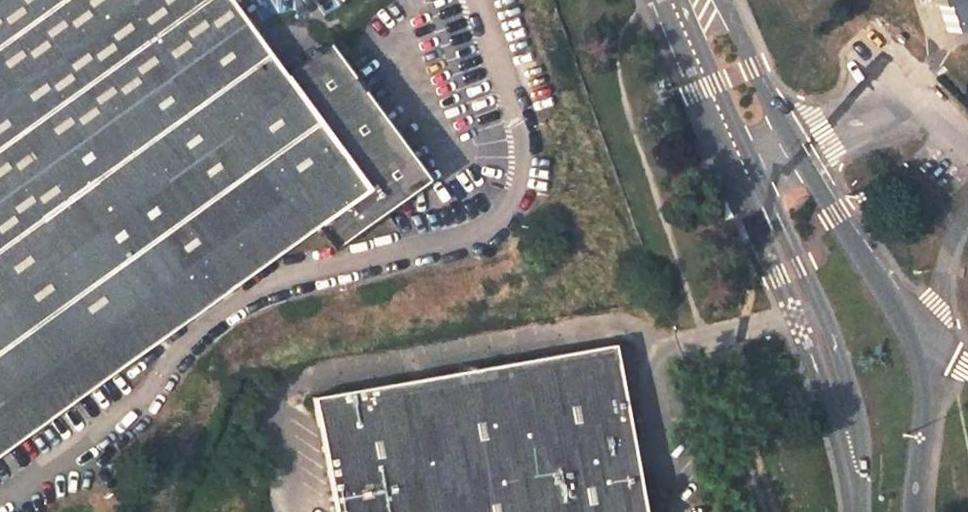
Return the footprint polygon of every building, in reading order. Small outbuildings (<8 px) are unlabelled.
[(318,224),(335,247),(427,180),(328,42),(323,46),(318,41),(311,36),(304,33),(297,32),(290,33),(281,35),(275,39),(271,33),(261,40),(231,0),(0,0),(0,453),(318,224)] [(933,2),(938,1),(947,29),(967,22),(967,19),(967,15),(967,14),(967,0),(932,0),(933,2)] [(314,397),(335,511),(644,511),(613,343),(314,397)]
